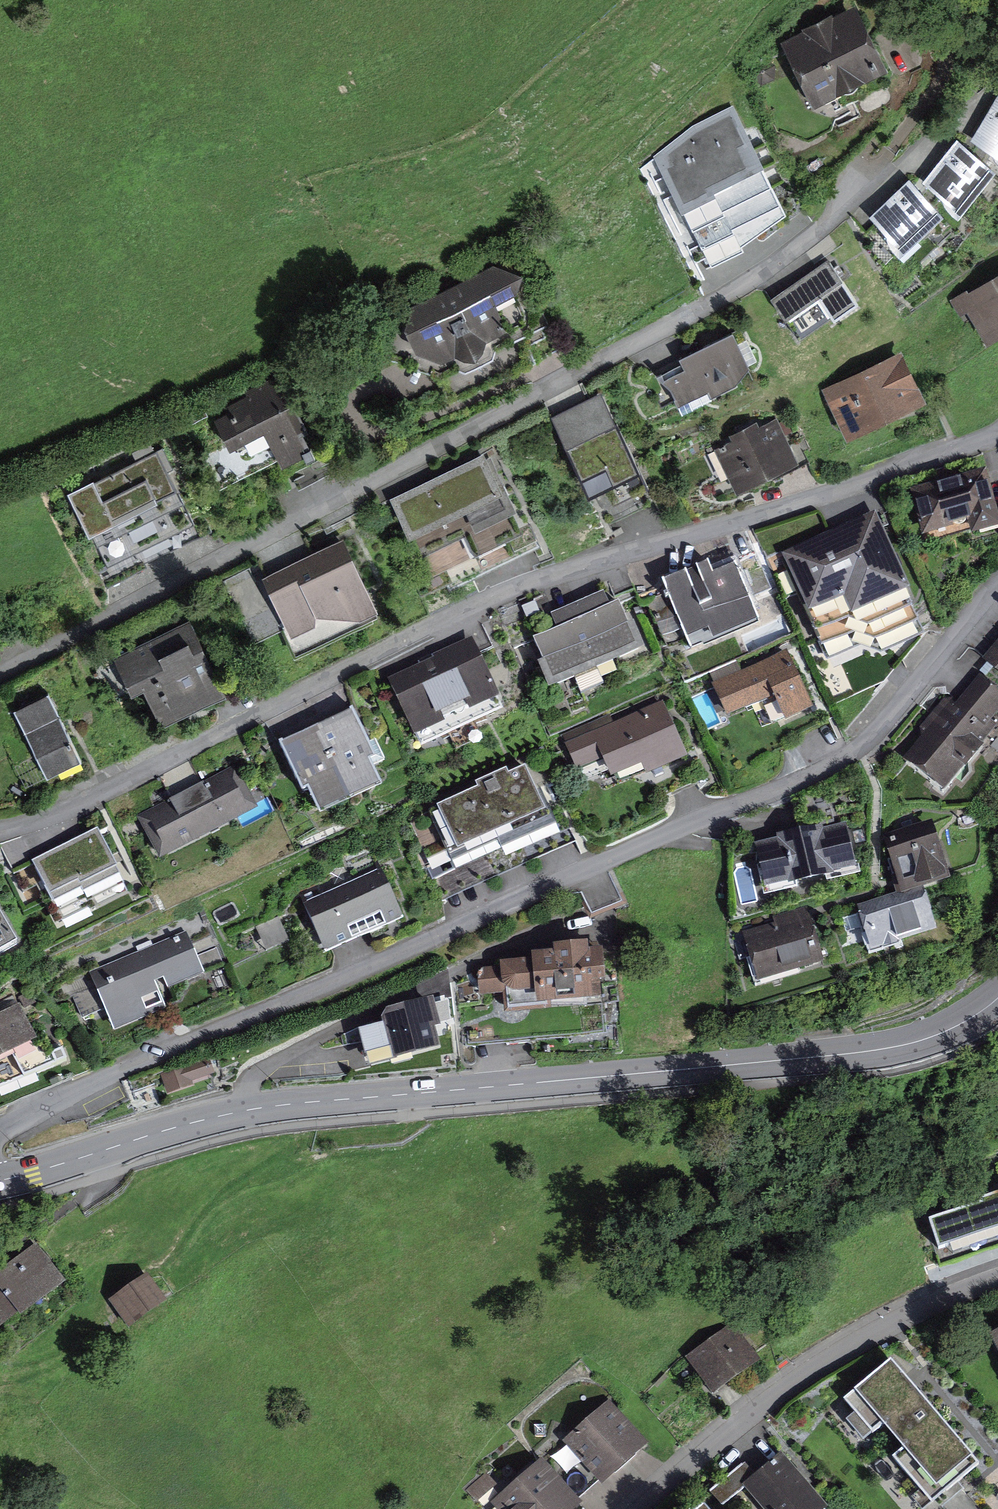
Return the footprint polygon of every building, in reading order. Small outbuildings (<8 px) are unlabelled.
[(856,6),(781,41),(812,107),(887,72),(856,6)] [(970,141),(997,158),(997,96),(970,141)] [(690,127),(652,156),(711,270),(745,252),(742,248),(787,215),(730,106),(690,127)] [(955,138),(922,182),(954,207),(988,163),(955,138)] [(908,181),(869,218),(896,247),(936,210),(908,181)] [(827,259),(784,290),(770,299),(787,323),(821,300),(835,321),(859,304),(827,259)] [(493,266),(412,305),(404,332),(416,356),(439,364),(452,362),(466,373),(493,359),(495,345),(525,328),(522,323),(523,313),(522,304),(518,294),(524,278),(493,266)] [(958,298),(986,345),(997,337),(997,274),(958,298)] [(711,398),(754,377),(732,334),(679,360),(684,370),(665,380),(679,406),(708,391),(711,398)] [(901,352),(821,389),(845,440),(925,403),(901,352)] [(228,415),(215,421),(230,451),(264,435),(280,469),(308,455),(297,434),(305,431),(294,409),(289,411),(273,378),(244,392),(247,397),(224,408),(228,415)] [(551,418),(599,517),(648,493),(600,394),(551,418)] [(731,441),(716,448),(737,492),(799,463),(778,418),(759,427),(757,422),(729,436),(731,441)] [(489,450),(389,499),(429,583),(447,574),(452,586),(516,555),(509,541),(523,534),(514,514),(519,512),(489,450)] [(910,490),(923,538),(969,525),(972,537),(997,530),(997,516),(985,470),(910,490)] [(96,563),(190,519),(169,476),(76,520),(96,563)] [(780,556),(828,657),(860,642),(880,652),(929,632),(874,513),(780,556)] [(261,580),(296,655),(380,616),(344,540),(261,580)] [(711,561),(664,582),(688,638),(714,626),(720,639),(761,620),(738,568),(718,577),(711,561)] [(531,639),(552,687),(638,650),(617,602),(605,607),(601,597),(551,618),(556,628),(531,639)] [(188,621),(113,658),(132,696),(143,691),(161,728),(225,697),(188,621)] [(983,661),(997,673),(997,643),(983,661)] [(469,644),(385,681),(411,741),(495,705),(469,644)] [(786,650),(711,683),(727,719),(772,698),(782,722),(812,709),(786,650)] [(906,765),(947,797),(997,732),(997,730),(991,724),(997,715),(997,691),(977,675),(906,765)] [(48,697),(16,713),(47,775),(79,759),(48,697)] [(647,776),(687,758),(662,702),(564,746),(575,770),(602,758),(611,778),(643,765),(647,776)] [(318,733),(350,800),(376,788),(364,763),(372,759),(353,716),(318,733)] [(324,813),(350,800),(318,733),(282,749),(304,795),(314,791),(324,813)] [(234,767),(136,817),(160,862),(257,812),(234,767)] [(477,791),(436,810),(460,860),(499,842),(501,848),(551,825),(526,771),(509,779),(505,771),(474,785),(477,791)] [(882,835),(899,896),(924,889),(947,883),(931,822),(882,835)] [(754,846),(765,894),(856,873),(845,825),(754,846)] [(98,834),(33,866),(58,917),(123,885),(98,834)] [(380,870),(301,904),(322,953),(402,920),(380,870)] [(937,936),(924,889),(899,896),(858,907),(870,954),(937,936)] [(741,933),(756,987),(823,969),(807,908),(772,917),(774,924),(741,933)] [(18,951),(0,917),(0,961),(18,951)] [(186,932),(90,973),(115,1032),(166,1010),(161,997),(205,978),(186,932)] [(499,970),(477,972),(479,998),(510,996),(511,1012),(594,1005),(592,981),(603,980),(601,954),(590,955),(589,947),(554,950),(555,956),(531,958),(531,963),(499,966),(499,970)] [(388,1023),(360,1031),(370,1067),(391,1061),(393,1067),(440,1054),(433,1028),(439,1026),(432,1002),(391,1014),(387,1021),(388,1023)] [(0,1016),(0,1063),(36,1045),(33,1039),(17,1007),(0,1016)] [(0,1063),(0,1089),(64,1064),(60,1054),(52,1057),(43,1035),(33,1039),(36,1045),(0,1063)] [(209,1058),(160,1075),(167,1096),(193,1087),(192,1083),(215,1075),(209,1058)] [(930,1213),(941,1250),(997,1233),(997,1192),(930,1213)] [(0,1271),(0,1332),(1,1332),(66,1285),(36,1245),(0,1271)] [(146,1277),(109,1303),(125,1325),(161,1299),(146,1277)] [(733,1334),(694,1360),(715,1391),(754,1365),(733,1334)] [(986,1455),(898,1348),(850,1388),(879,1423),(888,1416),(910,1443),(901,1450),(938,1495),(986,1455)] [(498,1501),(505,1508),(561,1508),(640,1440),(609,1405),(498,1501)] [(786,1447),(745,1481),(769,1508),(818,1508),(830,1498),(786,1447)]
